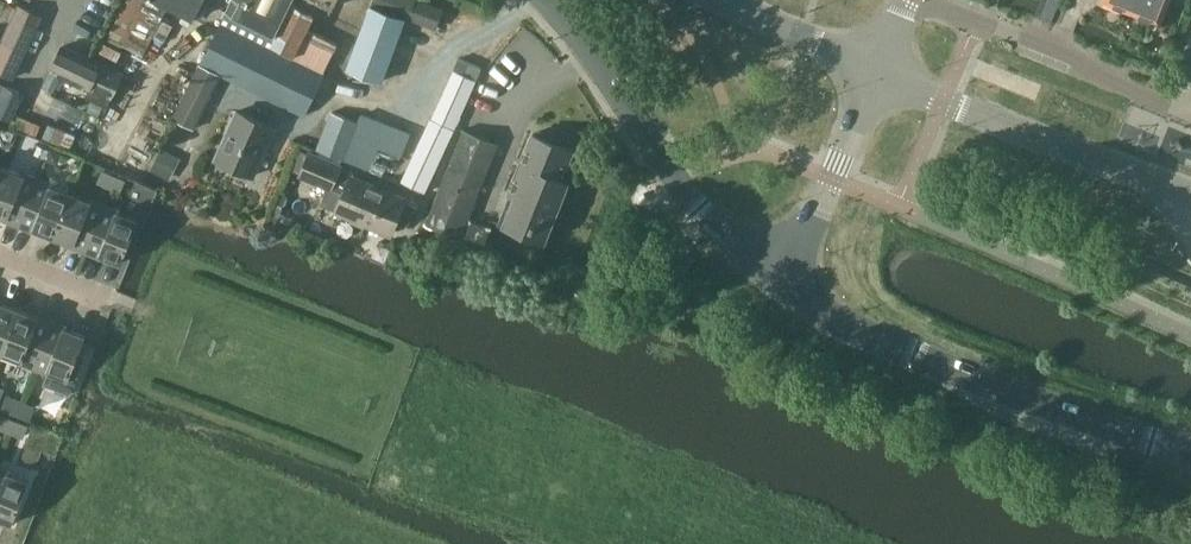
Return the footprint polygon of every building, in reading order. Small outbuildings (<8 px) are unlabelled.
[(191,18),(200,0),(156,0),(191,18)] [(223,10),(272,33),(289,0),(228,0),(223,10)] [(405,18),(432,28),(439,9),(414,0),(373,0),(371,5),(405,18)] [(1135,0),(1107,0),(1131,10),(1135,0)] [(1131,10),(1159,21),(1167,0),(1135,0),(1131,10)] [(294,2),(273,44),(224,19),(203,64),(222,73),(305,115),(327,71),(335,53),(304,38),(317,13),(294,2)] [(13,22),(34,32),(42,14),(21,4),(13,22)] [(382,80),(405,18),(371,5),(347,67),(382,80)] [(34,32),(13,22),(4,40),(26,50),(34,32)] [(26,50),(4,40),(0,49),(0,72),(13,78),(26,50)] [(61,45),(49,69),(89,87),(85,96),(105,106),(109,97),(121,72),(61,45)] [(459,59),(402,183),(424,193),(481,69),(459,59)] [(192,80),(173,118),(192,128),(217,80),(219,74),(200,64),(199,64),(192,80)] [(59,77),(49,73),(43,86),(53,90),(59,77)] [(24,93),(4,83),(0,92),(0,113),(12,119),(24,93)] [(252,173),(273,127),(236,110),(215,156),(252,173)] [(411,133),(362,113),(358,122),(332,111),(316,149),(369,171),(378,148),(401,157),(411,133)] [(464,130),(426,225),(460,239),(498,143),(464,130)] [(566,179),(560,176),(572,147),(532,131),(509,190),(515,193),(504,221),(543,237),(566,179)] [(31,155),(44,160),(48,150),(35,144),(31,155)] [(48,150),(44,160),(57,166),(61,155),(48,150)] [(161,150),(150,172),(167,181),(179,159),(161,150)] [(330,185),(339,163),(309,150),(299,173),(330,185)] [(0,174),(0,216),(4,218),(3,220),(18,226),(36,179),(22,173),(21,175),(2,168),(0,174)] [(109,189),(114,178),(101,172),(96,183),(109,189)] [(389,229),(396,213),(409,219),(417,200),(351,173),(336,207),(389,229)] [(114,178),(109,189),(122,194),(127,183),(114,178)] [(36,179),(18,226),(32,232),(33,229),(52,237),(68,194),(50,187),(51,184),(36,179)] [(68,194),(52,237),(70,244),(69,247),(84,252),(103,205),(88,199),(87,202),(68,194)] [(103,205),(84,252),(98,258),(99,256),(119,263),(136,221),(116,213),(117,211),(103,205)] [(16,310),(0,303),(0,350),(16,310)] [(0,350),(0,353),(18,359),(17,362),(31,368),(50,320),(35,314),(34,317),(16,310),(0,350)] [(46,374),(41,384),(67,395),(82,356),(76,354),(83,336),(64,329),(65,326),(50,320),(31,368),(46,374)] [(0,408),(14,413),(18,402),(5,397),(0,408)] [(18,402),(14,413),(27,418),(31,407),(18,402)] [(11,420),(0,416),(0,428),(7,431),(11,420)] [(11,420),(7,431),(20,436),(24,425),(11,420)] [(9,523),(26,481),(7,473),(8,470),(0,467),(0,519),(9,523)]
